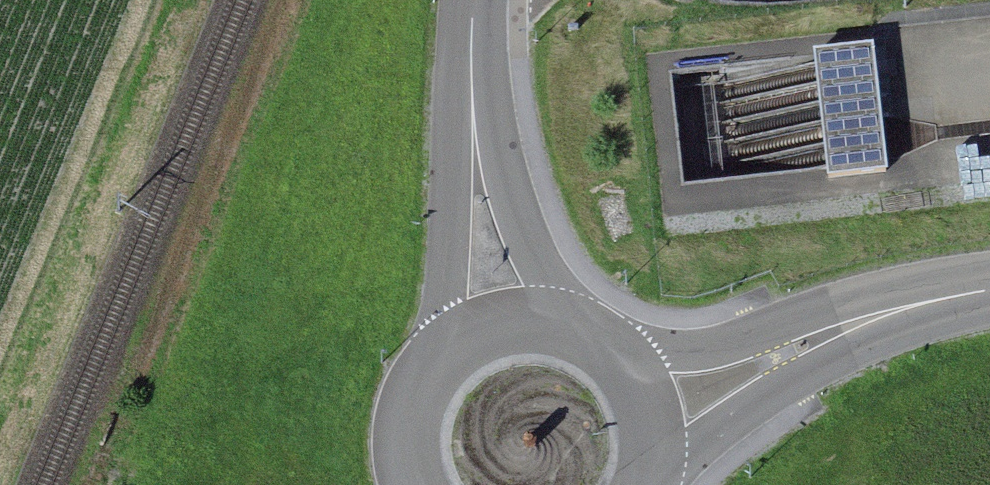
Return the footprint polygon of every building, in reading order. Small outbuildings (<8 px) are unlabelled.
[(891,46),(832,53),(844,166),(846,179),(905,173),(891,46)]
